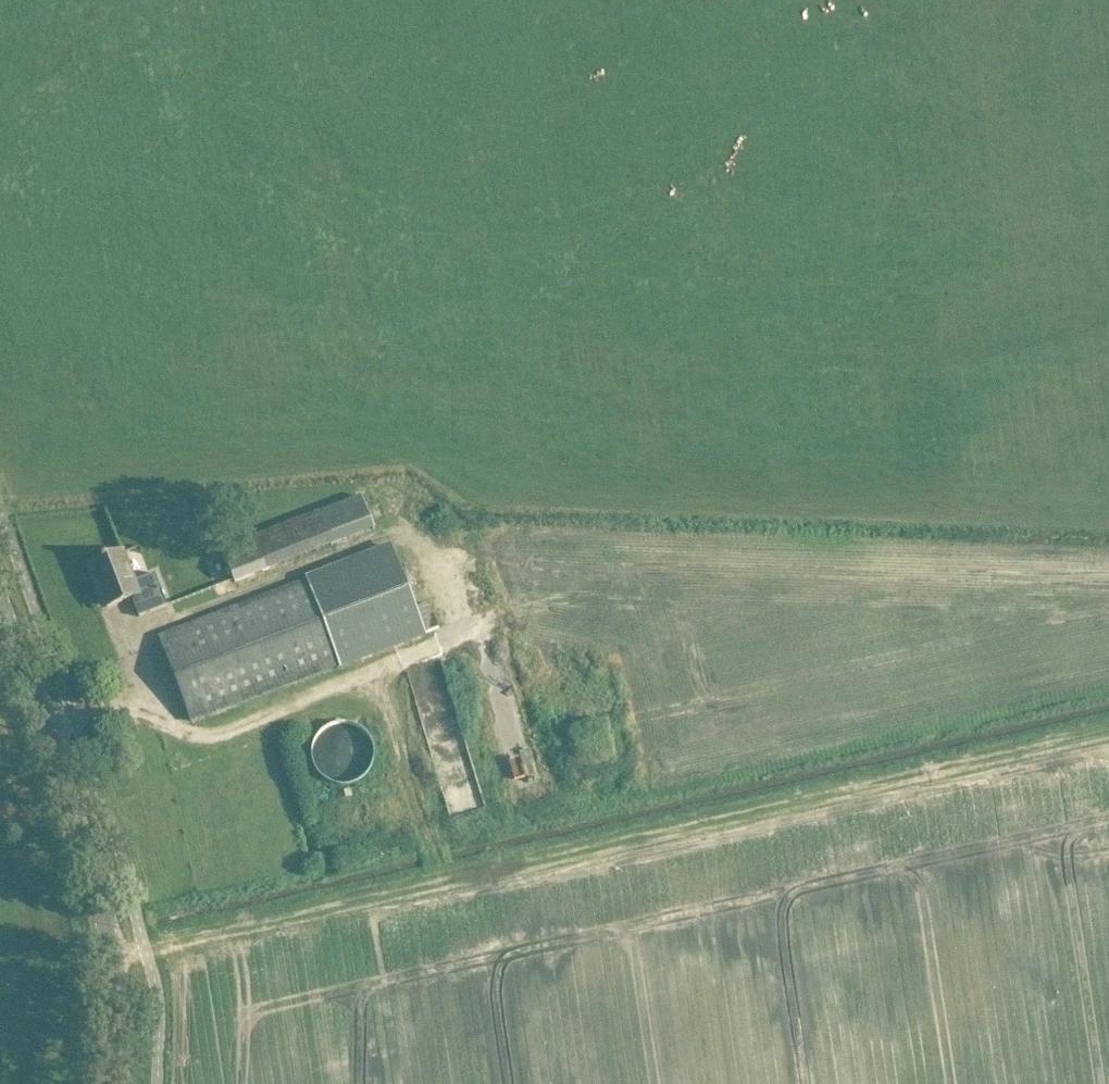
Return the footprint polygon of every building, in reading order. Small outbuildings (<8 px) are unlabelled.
[(361,494),(292,520),(221,547),(235,583),(375,530),(361,494)] [(392,548),(180,629),(160,637),(192,722),(425,633),(392,548)] [(167,606),(155,573),(138,580),(127,551),(110,558),(109,556),(87,564),(94,583),(97,582),(107,608),(132,598),(139,617),(167,606)] [(371,749),(368,740),(363,731),(356,725),(347,722),(338,722),(329,724),(322,729),(316,736),(313,745),(313,755),(316,764),(322,772),(330,777),(339,779),(349,779),(358,774),(365,768),(369,759),(371,749)]
